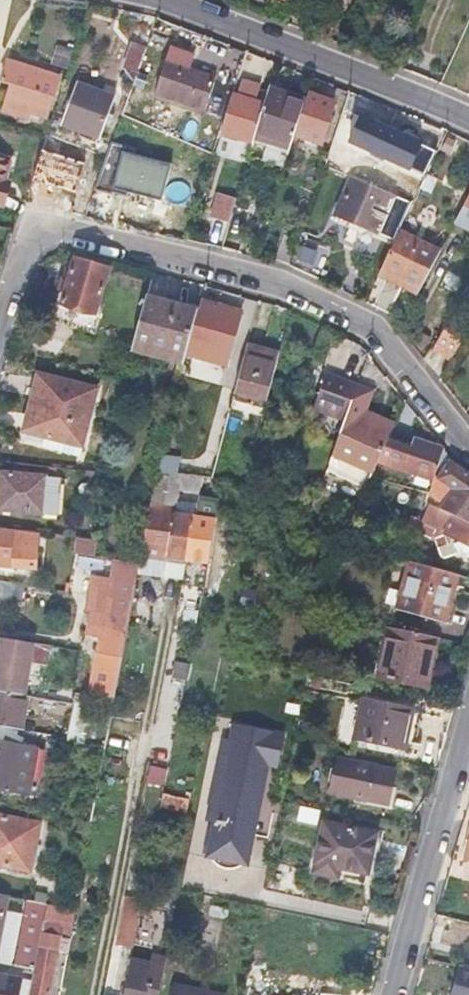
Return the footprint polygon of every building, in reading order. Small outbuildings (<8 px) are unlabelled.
[(145,48),(139,46),(133,44),(123,68),(136,73),(145,48)] [(10,85),(6,99),(2,112),(28,121),(31,114),(46,118),(58,77),(7,61),(0,82),(10,85)] [(155,93),(180,101),(204,109),(215,77),(165,61),(155,93)] [(265,95),(258,93),(259,88),(241,82),(237,97),(231,95),(219,133),(251,142),(265,95)] [(62,121),(80,128),(98,134),(112,98),(75,85),(62,121)] [(289,93),(282,90),(274,88),(272,94),(268,93),(254,140),(288,150),(302,104),(288,100),(289,93)] [(304,97),(289,93),(288,100),(302,104),(304,97)] [(310,97),(307,106),(303,115),(301,115),(295,135),(320,145),(332,105),(310,97)] [(252,147),(286,156),(288,150),(254,140),(252,147)] [(383,196),(386,190),(388,183),(356,171),(351,183),(350,183),(334,221),(371,237),(387,198),(383,196)] [(4,189),(0,203),(0,209),(2,209),(10,181),(3,179),(1,187),(4,189)] [(234,198),(216,193),(208,218),(227,223),(234,198)] [(462,206),(458,215),(468,220),(468,210),(462,206)] [(298,240),(289,265),(318,279),(330,242),(300,232),(298,240)] [(378,276),(397,285),(416,294),(439,251),(398,232),(378,276)] [(60,303),(77,308),(94,312),(107,268),(73,259),(60,303)] [(191,331),(197,309),(144,296),(131,346),(184,360),(191,331)] [(199,300),(197,309),(191,331),(212,336),(233,341),(240,310),(199,300)] [(462,338),(468,326),(468,325),(452,316),(437,341),(455,351),(462,338)] [(234,390),(251,394),(268,398),(279,353),(245,344),(234,390)] [(50,449),(51,444),(52,440),(80,446),(94,390),(39,376),(25,434),(42,437),(40,446),(50,449)] [(314,411),(345,420),(354,392),(323,382),(314,411)] [(368,486),(377,464),(387,440),(393,425),(364,412),(370,392),(356,387),(354,392),(345,420),(329,472),(368,486)] [(403,471),(433,478),(442,450),(443,448),(412,439),(410,447),(387,440),(377,464),(403,470),(403,471)] [(453,515),(468,523),(468,475),(455,465),(450,459),(437,477),(453,490),(440,509),(453,515)] [(159,463),(157,468),(156,473),(177,477),(179,466),(159,463)] [(106,474),(93,472),(88,472),(87,484),(104,486),(106,474)] [(42,496),(43,478),(0,473),(0,511),(40,515),(42,496)] [(357,512),(361,503),(365,494),(354,488),(346,505),(357,512)] [(453,515),(440,509),(427,502),(420,523),(432,541),(437,557),(448,562),(454,558),(463,554),(468,556),(468,526),(451,518),(453,515)] [(166,554),(187,559),(195,518),(174,513),(166,554)] [(195,518),(187,559),(207,563),(215,522),(195,518)] [(34,569),(38,533),(0,527),(0,567),(34,569)] [(73,557),(83,558),(92,559),(95,543),(76,540),(73,557)] [(463,554),(454,558),(468,565),(468,556),(463,554)] [(104,605),(102,612),(101,619),(84,616),(81,633),(98,636),(95,655),(105,657),(103,671),(118,674),(138,564),(104,560),(100,583),(89,581),(85,602),(104,605)] [(412,561),(405,586),(398,610),(442,624),(458,575),(412,561)] [(28,607),(33,588),(0,581),(0,601),(28,607)] [(380,676),(402,681),(424,686),(431,658),(435,659),(440,638),(391,627),(380,676)] [(0,637),(0,690),(23,694),(24,694),(32,641),(0,637)] [(99,692),(114,695),(118,674),(103,671),(99,692)] [(90,693),(72,689),(70,701),(64,735),(81,738),(90,693)] [(18,729),(23,694),(0,690),(0,727),(18,729)] [(355,737),(379,742),(404,747),(413,708),(364,698),(355,737)] [(224,722),(205,861),(259,868),(278,730),(224,722)] [(0,739),(0,790),(29,795),(35,744),(0,739)] [(330,791),(359,797),(387,803),(395,771),(337,759),(330,791)] [(164,786),(169,769),(153,765),(148,782),(164,786)] [(30,872),(39,823),(0,816),(0,867),(30,872)] [(314,872),(326,874),(338,877),(340,868),(367,872),(376,832),(324,821),(314,872)] [(34,969),(47,903),(0,894),(0,963),(34,969)] [(141,900),(134,899),(128,898),(118,944),(131,947),(141,900)] [(29,994),(47,994),(59,938),(69,940),(75,908),(47,903),(34,969),(29,994)] [(34,969),(0,963),(0,994),(16,994),(22,994),(29,994),(34,969)] [(128,966),(122,994),(158,994),(163,973),(128,966)] [(459,968),(452,994),(468,994),(468,970),(459,968)]
